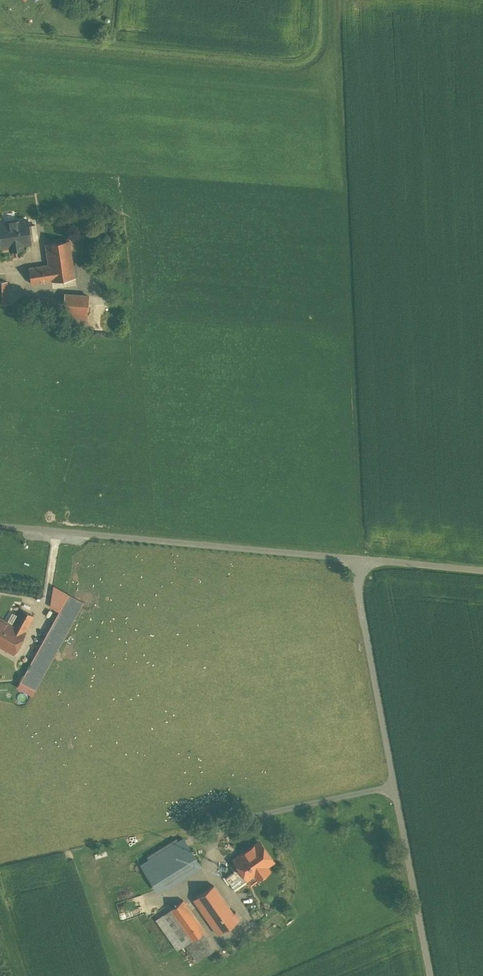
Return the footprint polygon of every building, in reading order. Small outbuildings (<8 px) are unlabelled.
[(0,223),(0,231),(2,247),(10,246),(10,249),(23,247),(22,244),(30,243),(27,219),(0,223)] [(96,225),(85,231),(89,238),(100,233),(96,225)] [(69,241),(46,245),(49,265),(28,268),(31,284),(75,277),(69,241)] [(64,299),(22,296),(21,309),(27,310),(27,307),(63,309),(62,323),(87,325),(89,296),(65,294),(64,299)] [(83,602),(54,586),(50,606),(58,611),(23,675),(38,684),(83,602)] [(12,625),(0,646),(13,653),(34,616),(21,608),(12,625)] [(0,646),(12,625),(0,618),(0,646)] [(184,838),(141,864),(156,890),(164,885),(166,887),(200,866),(184,838)] [(249,851),(235,861),(239,867),(247,879),(255,874),(258,878),(268,871),(265,866),(273,861),(259,841),(248,849),(249,851)] [(247,879),(239,867),(225,876),(234,889),(247,879)] [(214,885),(196,897),(212,920),(210,922),(217,933),(240,918),(236,911),(234,913),(214,885)] [(204,930),(183,900),(157,918),(178,948),(186,943),(202,931),(204,930)] [(214,949),(202,931),(186,943),(198,960),(214,949)]
